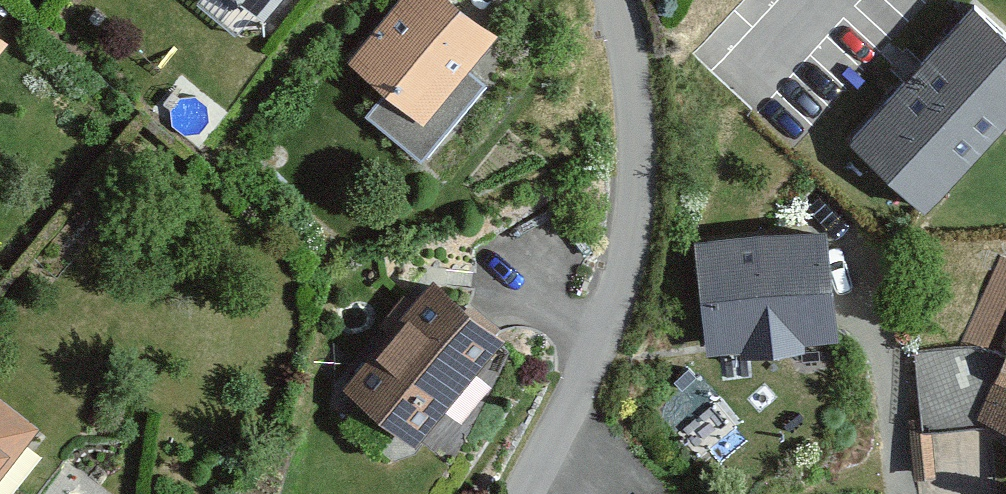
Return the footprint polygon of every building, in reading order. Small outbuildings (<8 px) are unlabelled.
[(280,11),(289,0),(266,0),(280,11)] [(477,0),(398,0),(356,51),(393,82),(438,117),(482,63),(510,27),(477,0)] [(848,142),(923,209),(1005,118),(1005,31),(975,3),(848,142)] [(13,32),(0,22),(0,49),(13,32)] [(438,117),(393,82),(371,109),(434,159),(500,77),(482,63),(438,117)] [(838,225),(704,234),(711,343),(846,334),(838,225)] [(521,330),(446,265),(349,377),(424,442),(521,330)] [(979,406),(1005,418),(1005,344),(979,406)] [(47,427),(0,391),(0,490),(47,427)]
